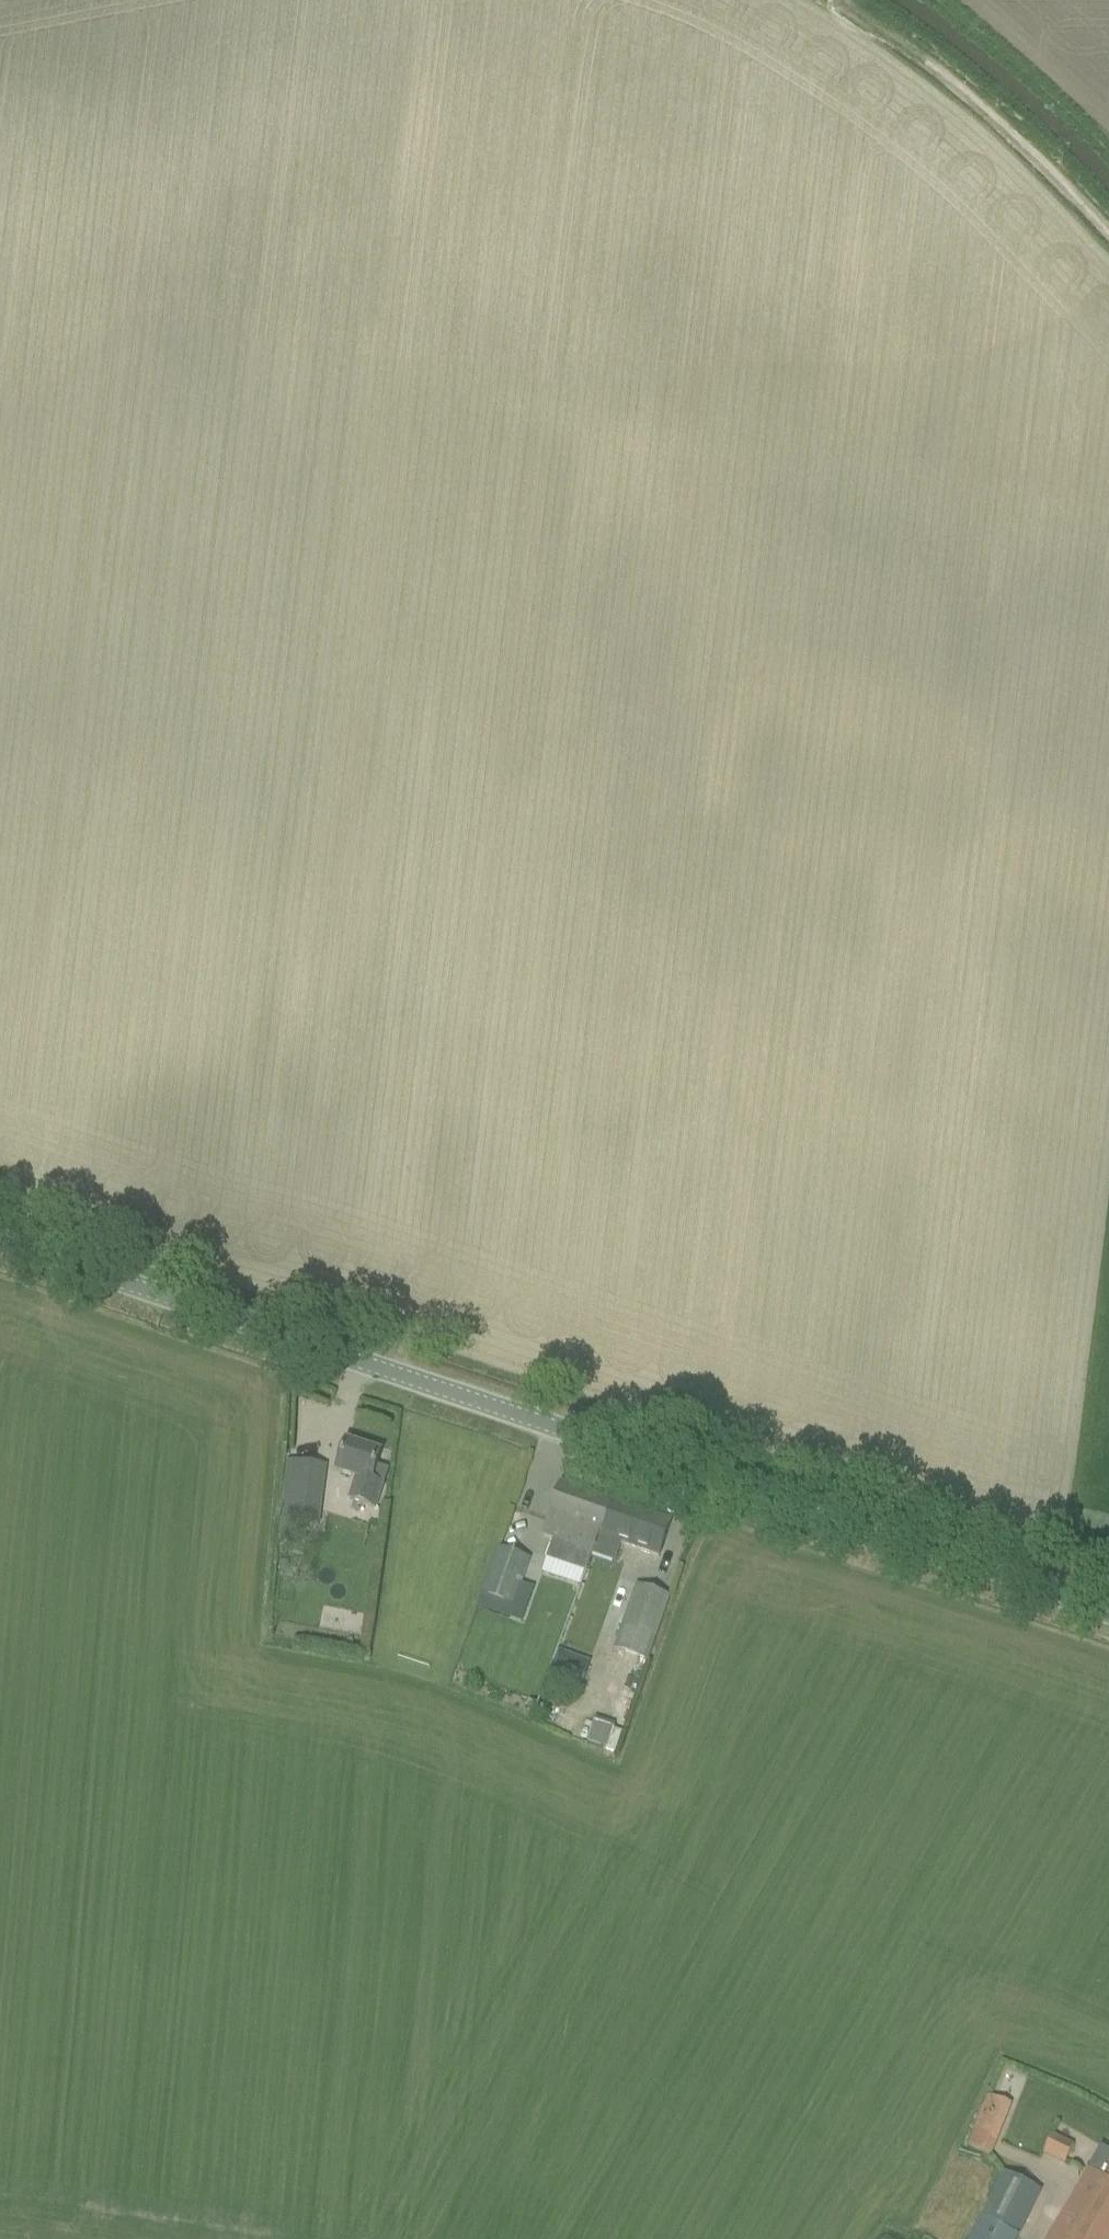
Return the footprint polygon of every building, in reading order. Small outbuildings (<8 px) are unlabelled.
[(381,1454),(346,1443),(337,1473),(358,1480),(351,1500),(376,1508),(387,1473),(376,1470),(381,1454)] [(318,1517),(324,1469),(296,1465),(289,1523),(317,1526),(318,1517)] [(545,1561),(586,1574),(599,1536),(584,1531),(595,1497),(560,1485),(542,1537),(552,1540),(545,1561)] [(656,1556),(667,1523),(595,1497),(584,1531),(599,1536),(656,1556)] [(482,1595),(513,1606),(529,1561),(498,1550),(482,1595)] [(614,1651),(646,1662),(670,1597),(638,1586),(614,1651)] [(564,1650),(560,1664),(550,1661),(543,1682),(583,1696),(594,1661),(564,1650)] [(598,1720),(591,1743),(618,1752),(625,1728),(598,1720)] [(969,2147),(991,2156),(1011,2106),(989,2097),(969,2147)] [(1043,2154),(1065,2165),(1073,2147),(1052,2137),(1043,2154)] [(1049,2238),(1108,2238),(1108,2171),(1104,2180),(1092,2174),(1088,2171),(1049,2238)] [(1040,2192),(1002,2173),(970,2238),(1018,2238),(1040,2192)]
